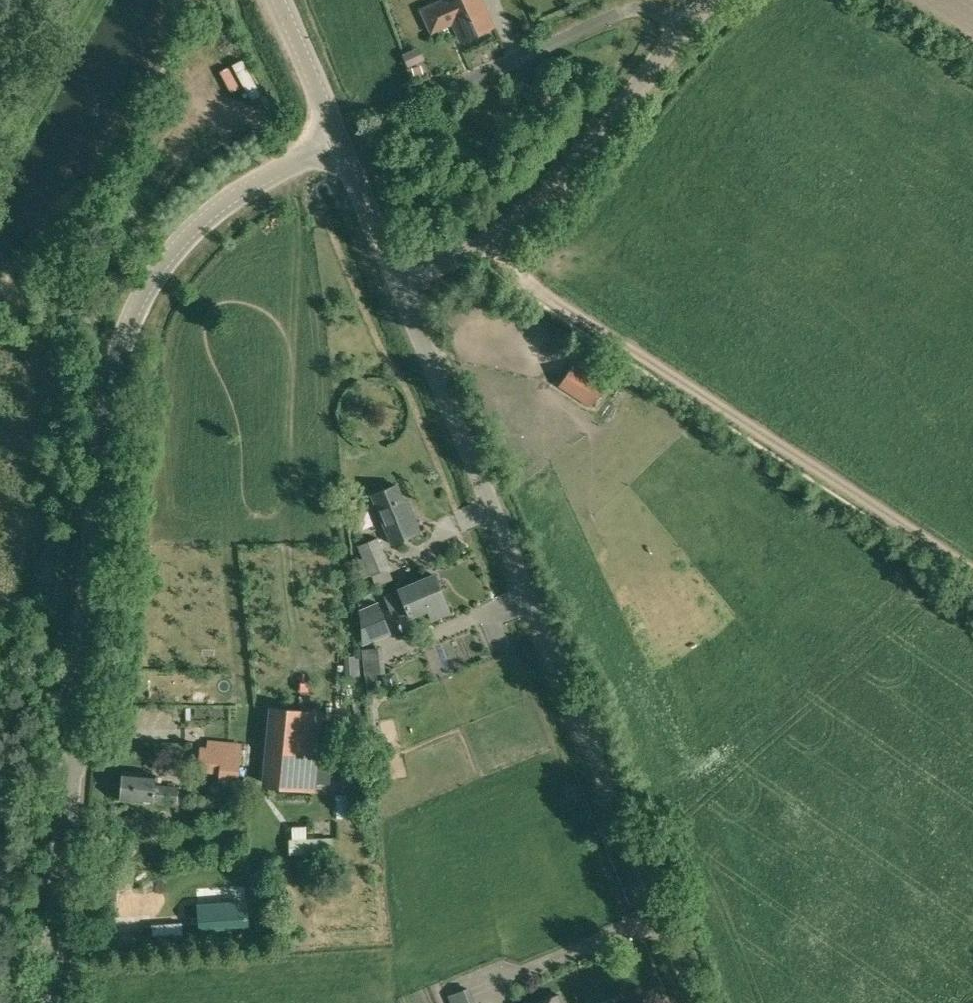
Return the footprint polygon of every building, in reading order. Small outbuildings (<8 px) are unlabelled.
[(493,26),(482,0),(454,0),(453,0),(442,0),(421,9),(431,32),(452,22),(460,41),(493,26)] [(607,381),(613,370),(592,357),(585,367),(607,381)] [(604,385),(572,364),(558,385),(590,406),(604,385)] [(391,543),(420,531),(410,508),(407,510),(396,484),(371,494),(391,543)] [(377,536),(356,545),(368,576),(390,567),(377,536)] [(431,618),(449,611),(434,574),(383,595),(393,619),(408,613),(409,616),(427,608),(431,618)] [(390,633),(377,602),(360,609),(363,643),(390,633)] [(379,672),(377,647),(362,648),(365,674),(379,672)] [(361,674),(359,654),(343,655),(346,676),(361,674)] [(274,711),(266,784),(313,788),(320,715),(274,711)] [(235,780),(237,752),(202,749),(200,765),(223,767),(222,779),(235,780)] [(176,803),(177,787),(153,784),(154,774),(122,771),(120,799),(152,802),(152,801),(176,803)] [(331,838),(288,839),(289,854),(332,852),(331,838)] [(199,905),(201,935),(247,932),(244,902),(199,905)] [(450,994),(454,1002),(472,1002),(466,987),(450,994)] [(559,994),(537,1002),(563,1002),(559,994)]
